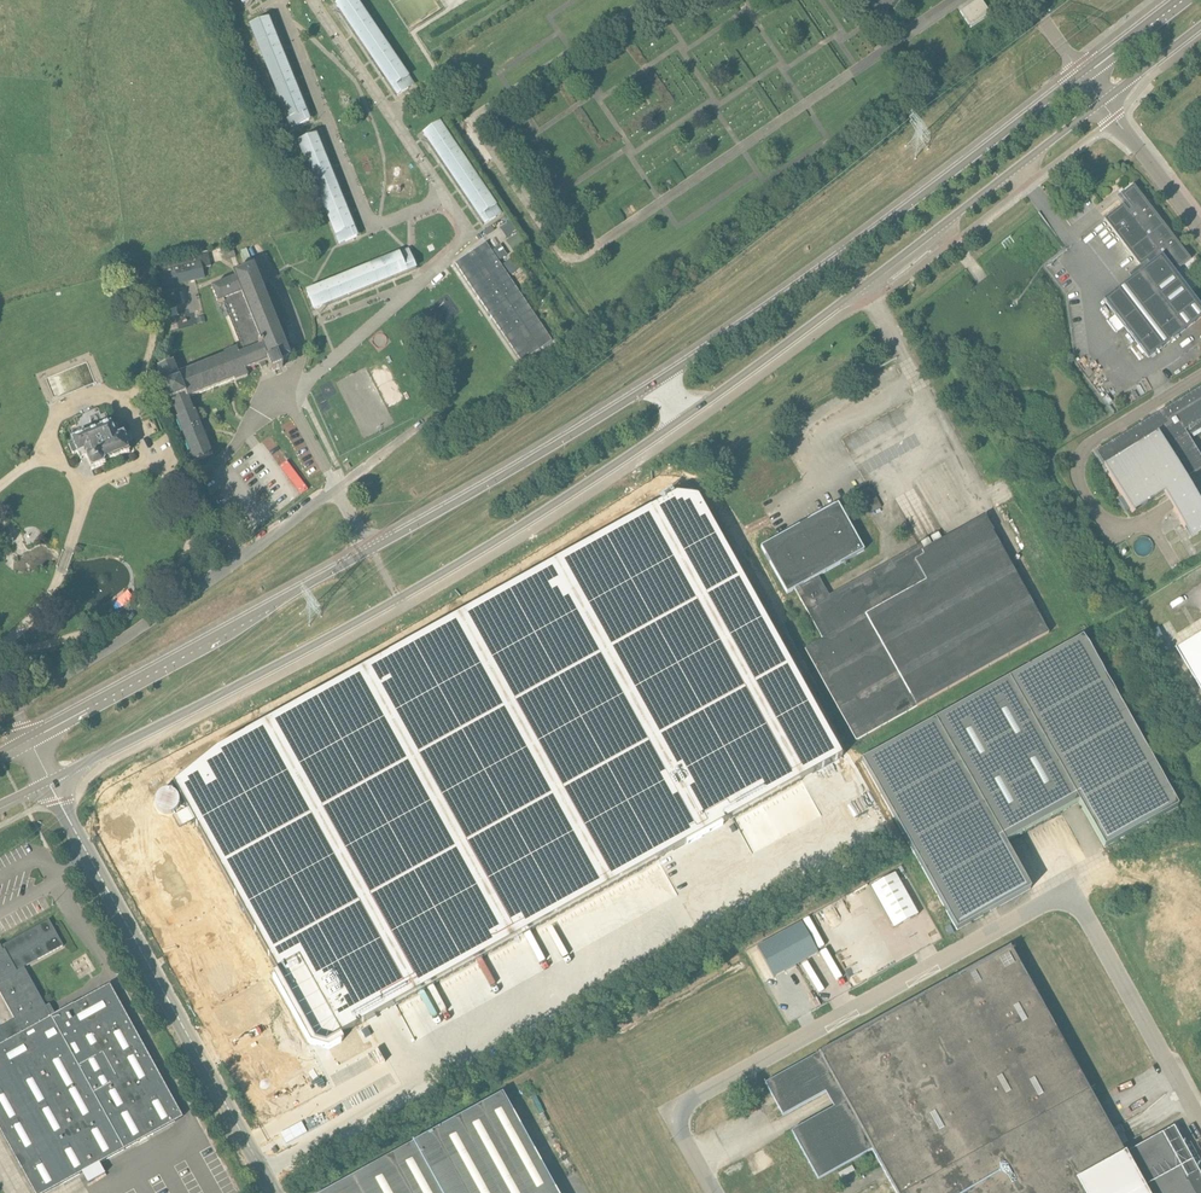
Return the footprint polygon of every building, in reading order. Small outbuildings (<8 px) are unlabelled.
[(412,83),(356,0),(345,0),(337,6),(396,94),(412,83)] [(960,12),(971,27),(991,14),(982,0),(978,0),(960,12)] [(291,125),(308,118),(268,19),(251,26),(291,125)] [(483,222),(499,212),(440,124),(424,134),(483,222)] [(338,241),(356,234),(316,135),(298,143),(338,241)] [(1191,260),(1134,185),(1121,195),(1123,197),(1119,200),(1123,205),(1104,219),(1140,265),(1132,272),(1135,276),(1104,300),(1149,358),(1200,318),(1200,306),(1174,271),(1177,268),(1179,269),(1191,260)] [(518,234),(506,242),(513,252),(525,244),(518,234)] [(232,245),(223,248),(226,260),(236,257),(232,245)] [(485,246),(454,267),(521,365),(552,344),(485,246)] [(496,250),(500,261),(509,257),(504,246),(496,250)] [(245,262),(251,260),(246,249),(240,251),(245,262)] [(163,288),(204,278),(202,269),(211,267),(207,252),(157,264),(163,288)] [(314,309),(412,269),(405,252),(307,292),(314,309)] [(291,358),(254,266),(234,274),(236,279),(212,288),(218,304),(223,302),(243,353),(239,355),(237,349),(224,354),(225,356),(178,375),(173,361),(158,367),(164,384),(163,384),(170,401),(171,401),(178,418),(177,418),(194,462),(212,455),(194,411),(193,412),(187,398),(234,379),(235,381),(247,375),(245,370),(267,361),(272,372),(283,367),(281,362),(291,358)] [(129,290),(138,285),(131,271),(121,276),(129,290)] [(1095,453),(1123,498),(1130,510),(1132,513),(1133,513),(1133,512),(1164,493),(1192,538),(1200,533),(1200,505),(1186,480),(1200,471),(1200,457),(1187,435),(1200,426),(1200,388),(1095,453)] [(112,427),(111,424),(72,440),(73,443),(69,444),(73,455),(78,453),(79,455),(87,452),(94,470),(108,464),(107,462),(129,452),(125,441),(126,441),(123,435),(120,436),(116,425),(112,427)] [(207,482),(215,476),(212,471),(204,478),(207,482)] [(861,492),(871,512),(882,507),(872,487),(861,492)] [(677,497),(175,786),(277,971),(271,975),(310,1044),(330,1049),(345,1041),(342,1034),(842,758),(698,499),(677,497)] [(1127,512),(1130,510),(1123,498),(1119,500),(1127,512)] [(920,545),(829,596),(818,577),(864,551),(838,505),(761,548),(787,594),(795,589),(823,639),(805,649),(856,741),(1049,633),(986,521),(926,555),(920,545)] [(135,601),(128,591),(112,604),(119,613),(135,601)] [(1179,807),(1084,636),(862,760),(957,931),(1031,890),(1006,844),(1079,803),(1105,848),(1179,807)] [(1178,651),(1200,689),(1200,637),(1178,651)] [(179,829),(194,821),(187,809),(173,817),(179,829)] [(1103,887),(1123,876),(1116,863),(1096,874),(1103,887)] [(870,885),(894,927),(918,914),(894,872),(870,885)] [(63,947),(48,920),(0,947),(0,948),(2,951),(0,952),(0,995),(14,1020),(0,1028),(0,1130),(35,1192),(45,1192),(183,1116),(110,985),(51,1017),(24,968),(63,947)] [(774,978),(818,953),(802,923),(757,948),(774,978)] [(896,1192),(1055,1192),(1126,1153),(1064,1042),(1011,947),(765,1084),(783,1116),(837,1087),(845,1101),(791,1131),(818,1180),(872,1150),(880,1165),(896,1192)] [(504,1093),(415,1141),(414,1140),(413,1141),(414,1142),(321,1192),(559,1192),(504,1093)] [(1174,1127),(1126,1153),(1055,1192),(1200,1192),(1200,1176),(1174,1127)]
